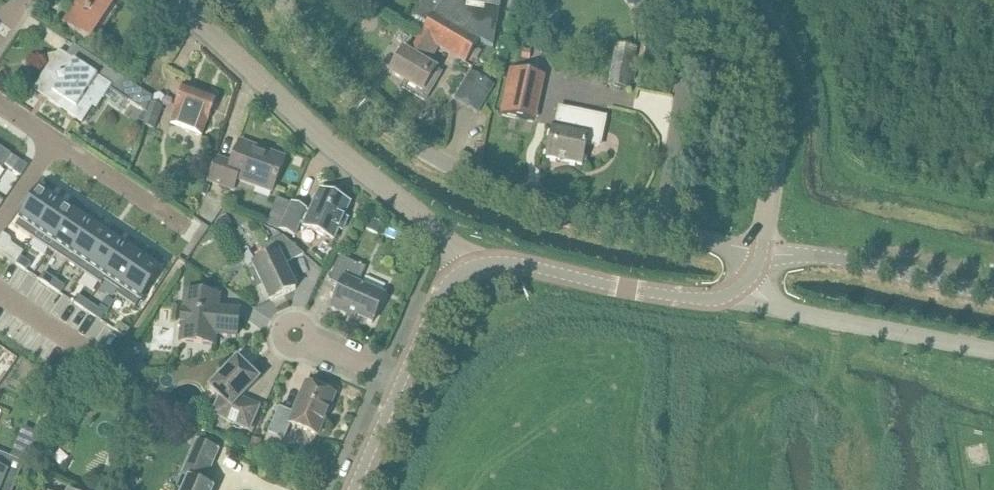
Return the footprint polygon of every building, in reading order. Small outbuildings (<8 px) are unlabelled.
[(105,0),(79,0),(63,24),(91,43),(115,7),(105,0)] [(390,74),(405,83),(403,87),(425,101),(435,83),(441,73),(428,65),(432,58),(434,60),(441,49),(467,64),(477,48),(481,41),(494,49),(500,10),(501,0),(422,0),(405,27),(421,37),(411,54),(404,50),(400,56),(390,74)] [(674,0),(658,0),(657,7),(673,9),(674,0)] [(608,85),(610,85),(629,89),(637,49),(616,45),(608,85)] [(523,49),(522,59),(530,60),(532,51),(523,49)] [(110,89),(148,113),(151,103),(153,98),(104,65),(96,76),(59,51),(33,90),(36,92),(37,91),(35,90),(39,84),(52,93),(48,100),(78,120),(83,123),(94,107),(96,109),(110,89)] [(512,70),(502,114),(534,121),(544,77),(512,70)] [(456,99),(477,113),(493,88),(472,74),(456,99)] [(184,85),(177,104),(175,110),(177,111),(171,125),(201,137),(207,122),(208,122),(217,98),(184,85)] [(151,103),(148,113),(143,126),(154,130),(163,107),(151,103)] [(554,125),(547,158),(582,166),(587,144),(599,146),(604,119),(574,113),(573,116),(560,114),(557,126),(554,125)] [(77,131),(74,135),(84,142),(88,136),(79,130),(77,131)] [(210,176),(209,181),(233,190),(238,179),(272,192),(285,158),(254,147),(253,150),(239,144),(232,163),(217,157),(210,176)] [(1,169),(10,156),(0,149),(0,168),(1,169)] [(20,162),(13,172),(21,177),(28,167),(20,162)] [(40,189),(20,219),(37,231),(57,201),(40,189)] [(293,205),(284,223),(281,230),(294,236),(300,224),(305,226),(304,228),(334,241),(339,229),(341,230),(343,229),(347,221),(346,219),(344,218),(350,204),(321,191),(310,215),(305,212),(306,211),(293,205)] [(57,201),(37,231),(55,242),(75,212),(57,201)] [(75,212),(55,242),(72,254),(92,224),(75,212)] [(272,213),(267,225),(279,230),(285,218),(272,213)] [(227,215),(217,220),(221,229),(231,224),(227,215)] [(371,218),(366,229),(378,234),(383,223),(371,218)] [(92,224),(72,254),(90,265),(110,235),(92,224)] [(0,239),(0,254),(16,265),(21,257),(24,253),(11,245),(10,240),(3,235),(0,239)] [(110,235),(90,265),(107,277),(127,247),(110,235)] [(267,259),(254,265),(271,301),(296,289),(284,264),(304,255),(284,237),(262,248),(267,259)] [(127,247),(107,277),(124,289),(144,259),(127,247)] [(21,257),(16,265),(27,272),(32,264),(26,261),(21,257)] [(366,268),(340,257),(329,281),(341,286),(332,309),(347,315),(348,313),(373,323),(385,296),(359,284),(366,268)] [(144,259),(124,289),(142,300),(162,270),(144,259)] [(45,273),(40,280),(50,287),(55,280),(45,273)] [(55,280),(50,287),(61,294),(65,287),(55,280)] [(181,342),(195,343),(215,345),(216,336),(236,338),(239,311),(219,309),(220,298),(186,294),(181,342)] [(78,295),(73,303),(84,310),(89,303),(78,295)] [(101,308),(107,312),(113,303),(107,299),(101,308)] [(89,303),(84,310),(101,321),(107,312),(101,308),(90,301),(89,303)] [(119,323),(114,330),(125,338),(130,330),(119,323)] [(238,359),(224,374),(210,388),(220,398),(213,414),(249,430),(260,406),(242,399),(259,380),(238,359)] [(317,436),(335,395),(307,384),(294,414),(280,407),(269,433),(284,440),(291,425),(317,436)] [(155,395),(151,407),(154,408),(163,411),(167,399),(155,395)] [(147,406),(140,424),(146,427),(154,408),(151,407),(147,406)] [(187,433),(199,438),(203,429),(191,424),(187,433)] [(252,437),(248,447),(258,451),(262,441),(252,437)] [(215,488),(204,484),(219,450),(198,440),(182,475),(188,478),(183,489),(214,489),(215,488)] [(18,478),(24,463),(0,453),(0,489),(13,489),(18,478)]
